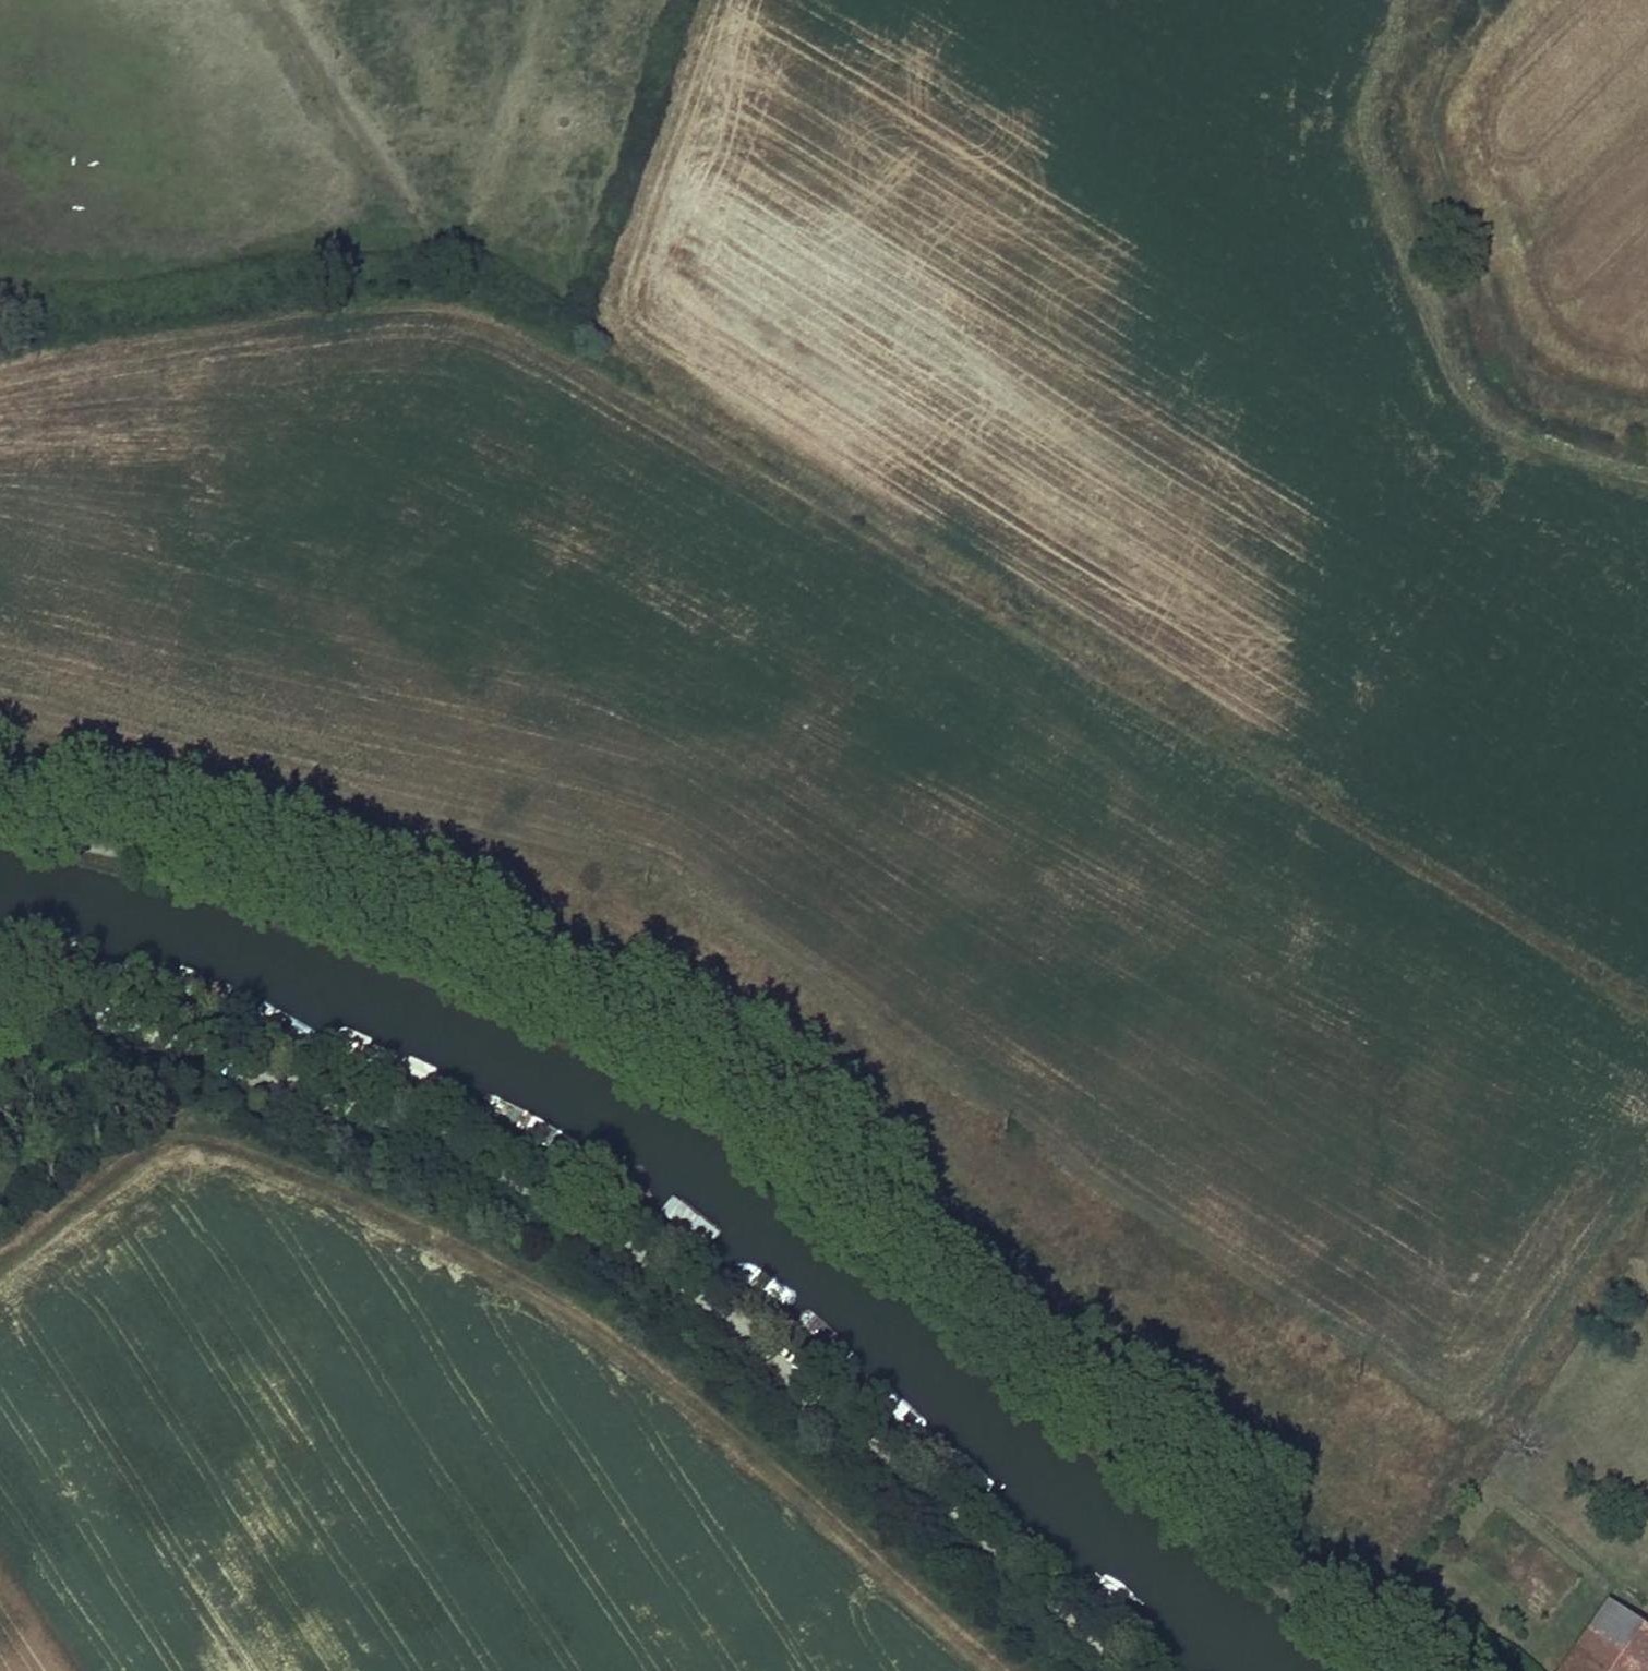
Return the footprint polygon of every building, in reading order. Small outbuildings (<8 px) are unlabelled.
[(1612,1602),(1593,1629),(1647,1668),(1647,1628),(1612,1602)] [(1593,1629),(1562,1670),(1647,1670),(1647,1668),(1593,1629)]
